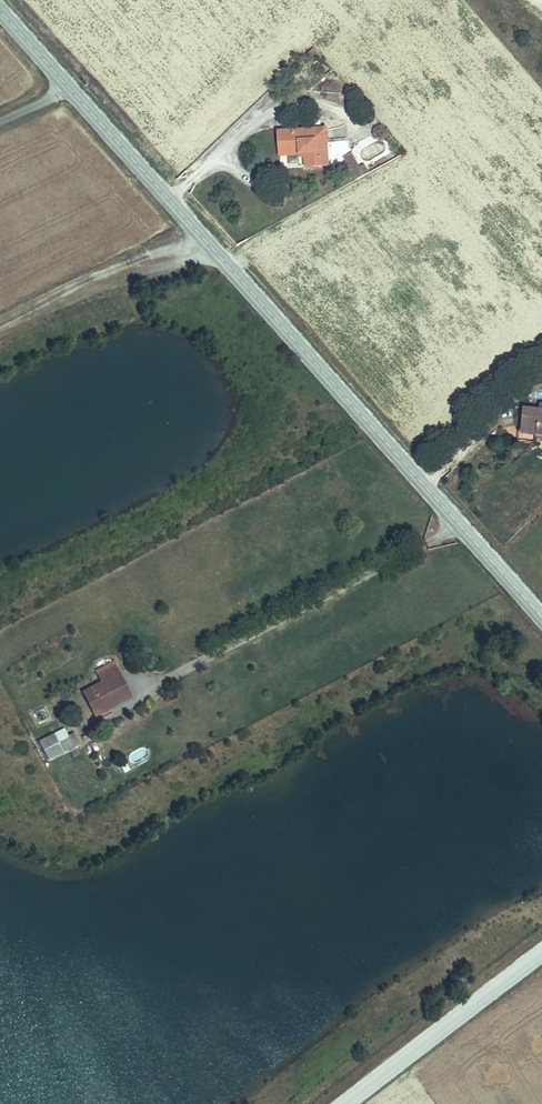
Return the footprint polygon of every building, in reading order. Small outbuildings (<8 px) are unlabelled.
[(304,163),(326,160),(322,123),(274,129),(276,154),(303,152),(304,163)] [(369,170),(365,163),(360,166),(352,152),(344,157),(356,177),(369,170)] [(541,405),(540,410),(523,409),(521,432),(541,434),(541,405)] [(541,440),(541,434),(521,432),(518,432),(518,442),(539,444),(539,440),(541,440)] [(79,692),(89,708),(101,701),(110,706),(130,694),(126,686),(121,689),(111,676),(117,672),(111,662),(93,671),(99,681),(79,692)] [(111,676),(121,689),(126,686),(117,672),(111,676)] [(110,706),(101,701),(89,708),(93,716),(110,706)] [(74,731),(59,740),(54,731),(37,740),(49,760),(80,742),(74,731)]
